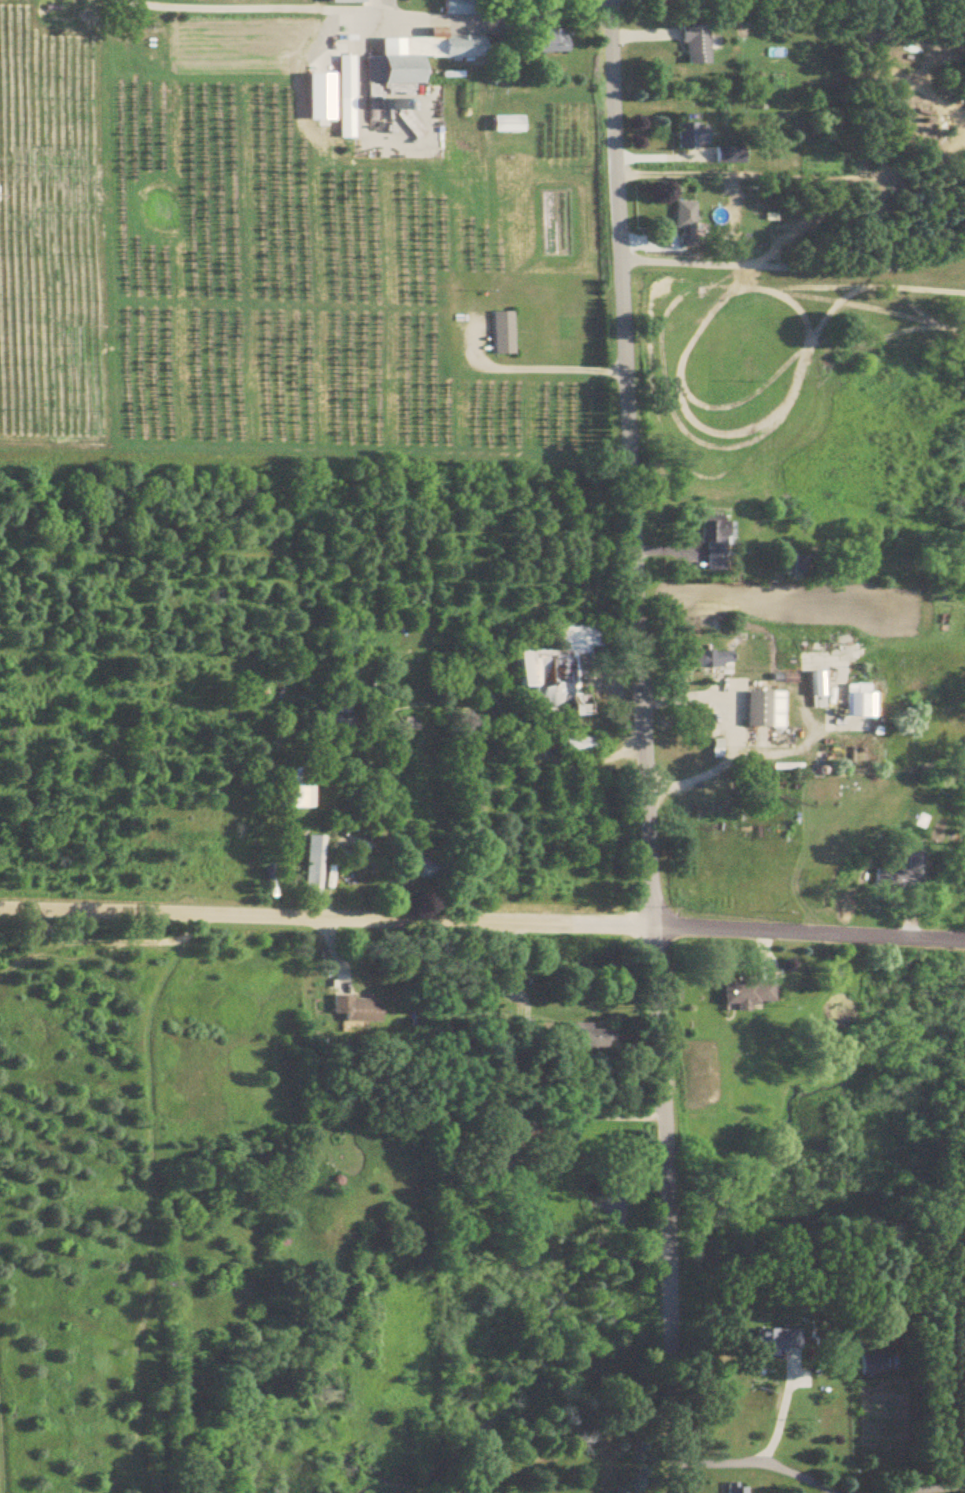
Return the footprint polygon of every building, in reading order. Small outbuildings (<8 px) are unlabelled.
[(437,16),(467,16),(467,0),(437,0),(437,16)] [(678,66),(703,66),(703,27),(678,27),(678,66)] [(411,86),(411,60),(477,60),(477,39),(442,39),(442,30),(422,30),(422,40),(375,40),(375,58),(362,58),(362,86),(411,86)] [(524,54),(558,54),(558,31),(524,31),(524,54)] [(349,58),(334,58),(334,140),(349,140),(349,58)] [(384,111),(413,141),(422,132),(393,102),(384,111)] [(488,118),(488,132),(516,132),(516,118),(488,118)] [(702,125),(674,125),(674,150),(702,150),(702,125)] [(740,165),(740,150),(712,150),(712,165),(740,165)] [(670,230),(673,231),(672,248),(690,248),(691,203),(671,202),(670,230)] [(489,313),(489,356),(508,356),(508,313),(489,313)] [(700,543),(700,570),(718,570),(718,537),(724,537),(724,521),(688,521),(688,543),(700,543)] [(791,569),(791,581),(801,581),(801,569),(791,569)] [(512,649),(513,688),(522,687),(523,715),(583,713),(581,647),(596,647),(595,625),(549,626),(550,648),(512,649)] [(724,668),(724,651),(684,651),(684,668),(724,668)] [(818,672),(807,672),(807,696),(818,696),(818,672)] [(867,684),(849,684),(849,693),(843,693),(843,717),(867,717),(867,684)] [(778,693),(741,692),(741,728),(777,728),(778,693)] [(419,731),(419,719),(403,719),(403,731),(419,731)] [(318,728),(362,731),(363,722),(319,720),(318,728)] [(557,757),(587,757),(587,738),(557,738),(557,757)] [(270,775),(271,809),(308,808),(307,769),(279,770),(279,775),(270,775)] [(302,896),(317,896),(319,837),(304,836),(302,896)] [(920,852),(906,851),(904,870),(874,868),(873,887),(895,889),(896,879),(918,881),(920,852)] [(444,859),(414,859),(414,878),(444,878),(444,859)] [(718,1006),(767,1005),(767,980),(717,980),(718,1006)] [(329,1022),(375,1022),(375,998),(329,998),(329,1022)] [(583,1024),(566,1024),(566,1048),(601,1048),(601,1028),(583,1028),(583,1024)] [(751,1352),(799,1352),(799,1330),(751,1330),(751,1352)] [(881,1355),(857,1355),(857,1375),(881,1375),(881,1355)] [(744,1484),(721,1484),(721,1492),(744,1492),(744,1484)]
